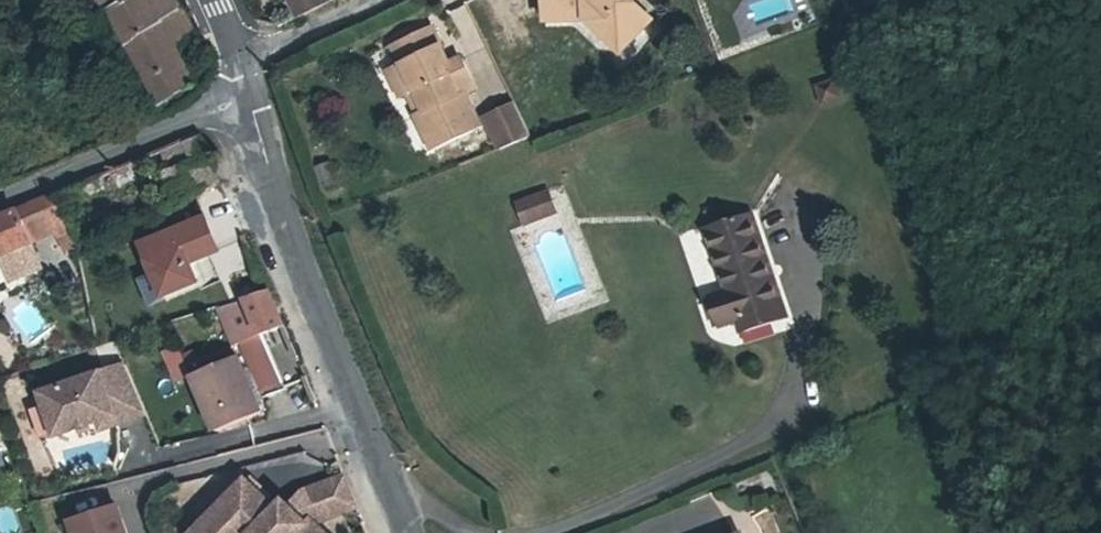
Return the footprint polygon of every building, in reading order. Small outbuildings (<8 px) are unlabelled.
[(111,11),(129,0),(105,0),(111,11)] [(111,11),(120,33),(127,48),(160,108),(193,87),(174,53),(195,41),(166,0),(129,0),(111,11)] [(327,0),(289,0),(297,19),(314,10),(329,5),(327,0)] [(602,39),(610,30),(633,50),(658,24),(631,0),(551,0),(552,25),(588,26),(602,39)] [(624,60),(633,50),(610,30),(602,39),(624,60)] [(64,38),(64,40),(76,59),(88,51),(76,31),(64,38)] [(429,117),(423,120),(435,152),(479,135),(466,101),(477,97),(465,64),(454,68),(447,70),(441,54),(447,51),(440,31),(401,45),(408,63),(402,65),(413,94),(419,92),(429,117)] [(454,68),(447,51),(441,54),(447,70),(454,68)] [(402,98),(413,94),(402,65),(392,69),(402,98)] [(413,94),(423,120),(429,117),(419,92),(413,94)] [(519,109),(490,121),(503,155),(534,142),(519,109)] [(53,226),(55,231),(66,225),(52,195),(0,217),(0,250),(53,226)] [(551,196),(517,209),(525,230),(558,217),(551,196)] [(226,249),(209,214),(142,240),(170,297),(208,282),(199,263),(226,249)] [(756,228),(711,243),(732,305),(722,309),(733,338),(788,319),(756,228)] [(154,274),(142,280),(154,307),(166,301),(154,274)] [(266,292),(243,300),(258,335),(281,327),(266,292)] [(233,355),(189,376),(214,431),(258,411),(233,355)] [(129,363),(43,395),(60,439),(151,418),(129,363)] [(350,504),(338,474),(294,492),(281,504),(301,523),(305,518),(308,522),(350,504)] [(238,480),(198,523),(209,532),(320,532),(308,522),(305,518),(301,523),(281,504),(277,500),(269,508),(238,480)] [(122,502),(73,522),(77,532),(133,532),(122,502)]
